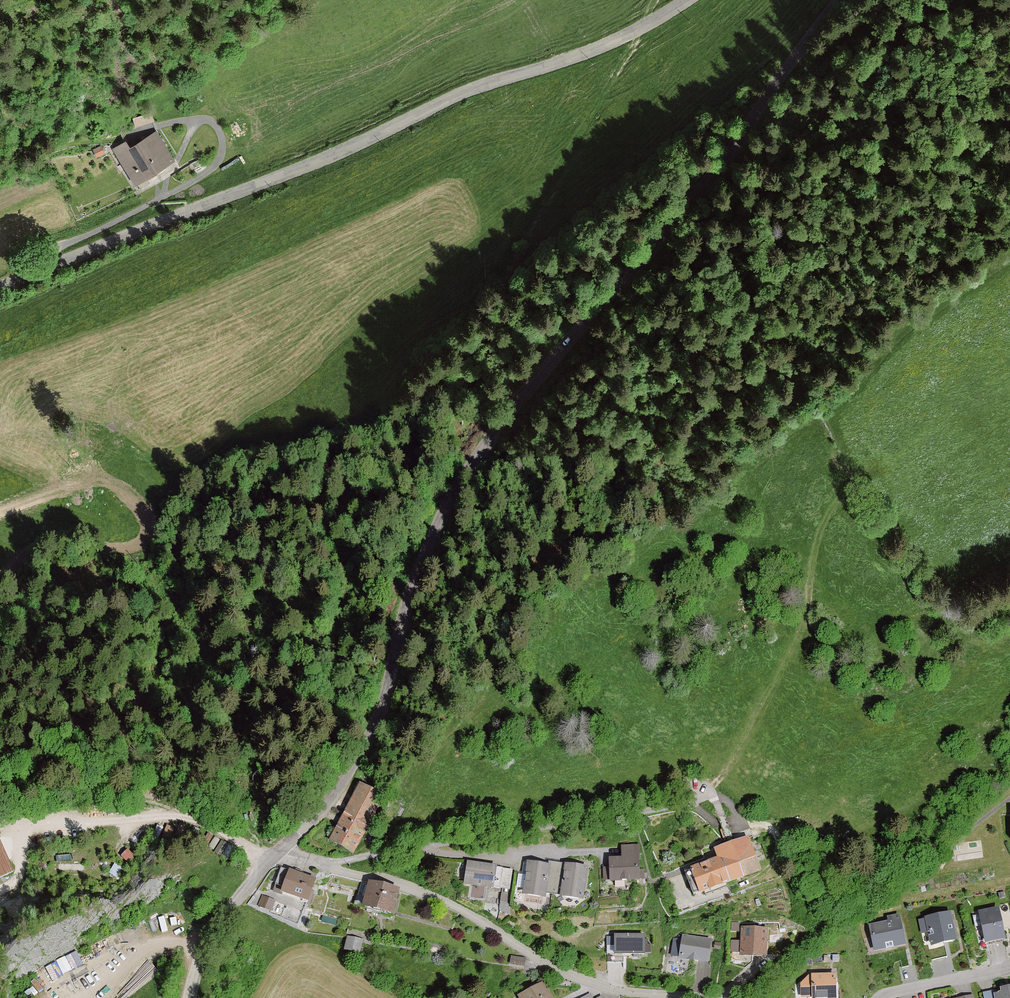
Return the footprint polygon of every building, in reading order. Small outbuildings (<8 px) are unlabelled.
[(149,114),(129,119),(131,128),(152,123),(149,114)] [(125,139),(110,148),(134,186),(174,161),(155,132),(130,147),(125,139)] [(102,145),(93,151),(98,160),(108,154),(102,145)] [(385,794),(361,781),(336,826),(328,841),(352,854),(385,794)] [(714,858),(684,869),(692,894),(760,870),(750,840),(749,836),(711,849),(714,858)] [(14,874),(0,842),(0,880),(14,874)] [(621,856),(609,857),(609,867),(603,867),(604,879),(609,879),(609,880),(641,880),(640,844),(621,845),(621,856)] [(135,858),(127,851),(121,857),(129,865),(135,858)] [(498,864),(467,860),(464,880),(464,883),(472,884),(494,887),(494,886),(500,887),(502,868),(497,867),(498,864)] [(548,863),(527,860),(522,893),(546,896),(546,892),(551,892),(556,861),(549,860),(548,863)] [(565,862),(556,861),(551,892),(560,894),(583,897),(588,866),(565,862)] [(317,879),(281,866),(272,891),(306,902),(308,903),(317,879)] [(502,868),(500,887),(510,888),(513,869),(502,868)] [(400,889),(369,881),(365,897),(357,895),(354,904),(363,906),(362,909),(393,917),(400,889)] [(271,913),(276,902),(262,896),(258,907),(271,913)] [(999,906),(978,910),(985,942),(1006,937),(999,906)] [(925,918),(919,919),(922,933),(929,932),(931,944),(957,939),(951,910),(924,916),(925,918)] [(888,920),(869,924),(871,936),(874,951),(906,944),(900,913),(887,916),(888,920)] [(324,915),(323,921),(338,926),(340,920),(324,915)] [(768,927),(740,927),(739,955),(753,955),(768,955),(768,927)] [(712,938),(683,933),(682,939),(679,956),(679,957),(709,961),(712,938)] [(645,934),(615,934),(615,936),(615,954),(646,954),(646,952),(650,952),(650,945),(645,945),(645,934)] [(363,939),(348,936),(346,950),(360,953),(363,939)] [(679,956),(682,939),(673,938),(670,955),(679,956)] [(928,950),(930,959),(947,956),(944,946),(928,950)] [(900,960),(902,967),(909,965),(905,950),(898,952),(900,960)] [(510,955),(509,966),(523,968),(525,958),(510,955)] [(802,996),(812,996),(812,997),(837,997),(836,972),(811,973),(801,982),(802,996)] [(543,981),(535,985),(517,996),(518,997),(552,997),(543,981)] [(1000,987),(1001,991),(995,992),(994,992),(995,997),(1009,997),(1009,985),(1000,987)] [(995,992),(994,990),(983,992),(984,997),(995,997),(994,992),(995,992)]
